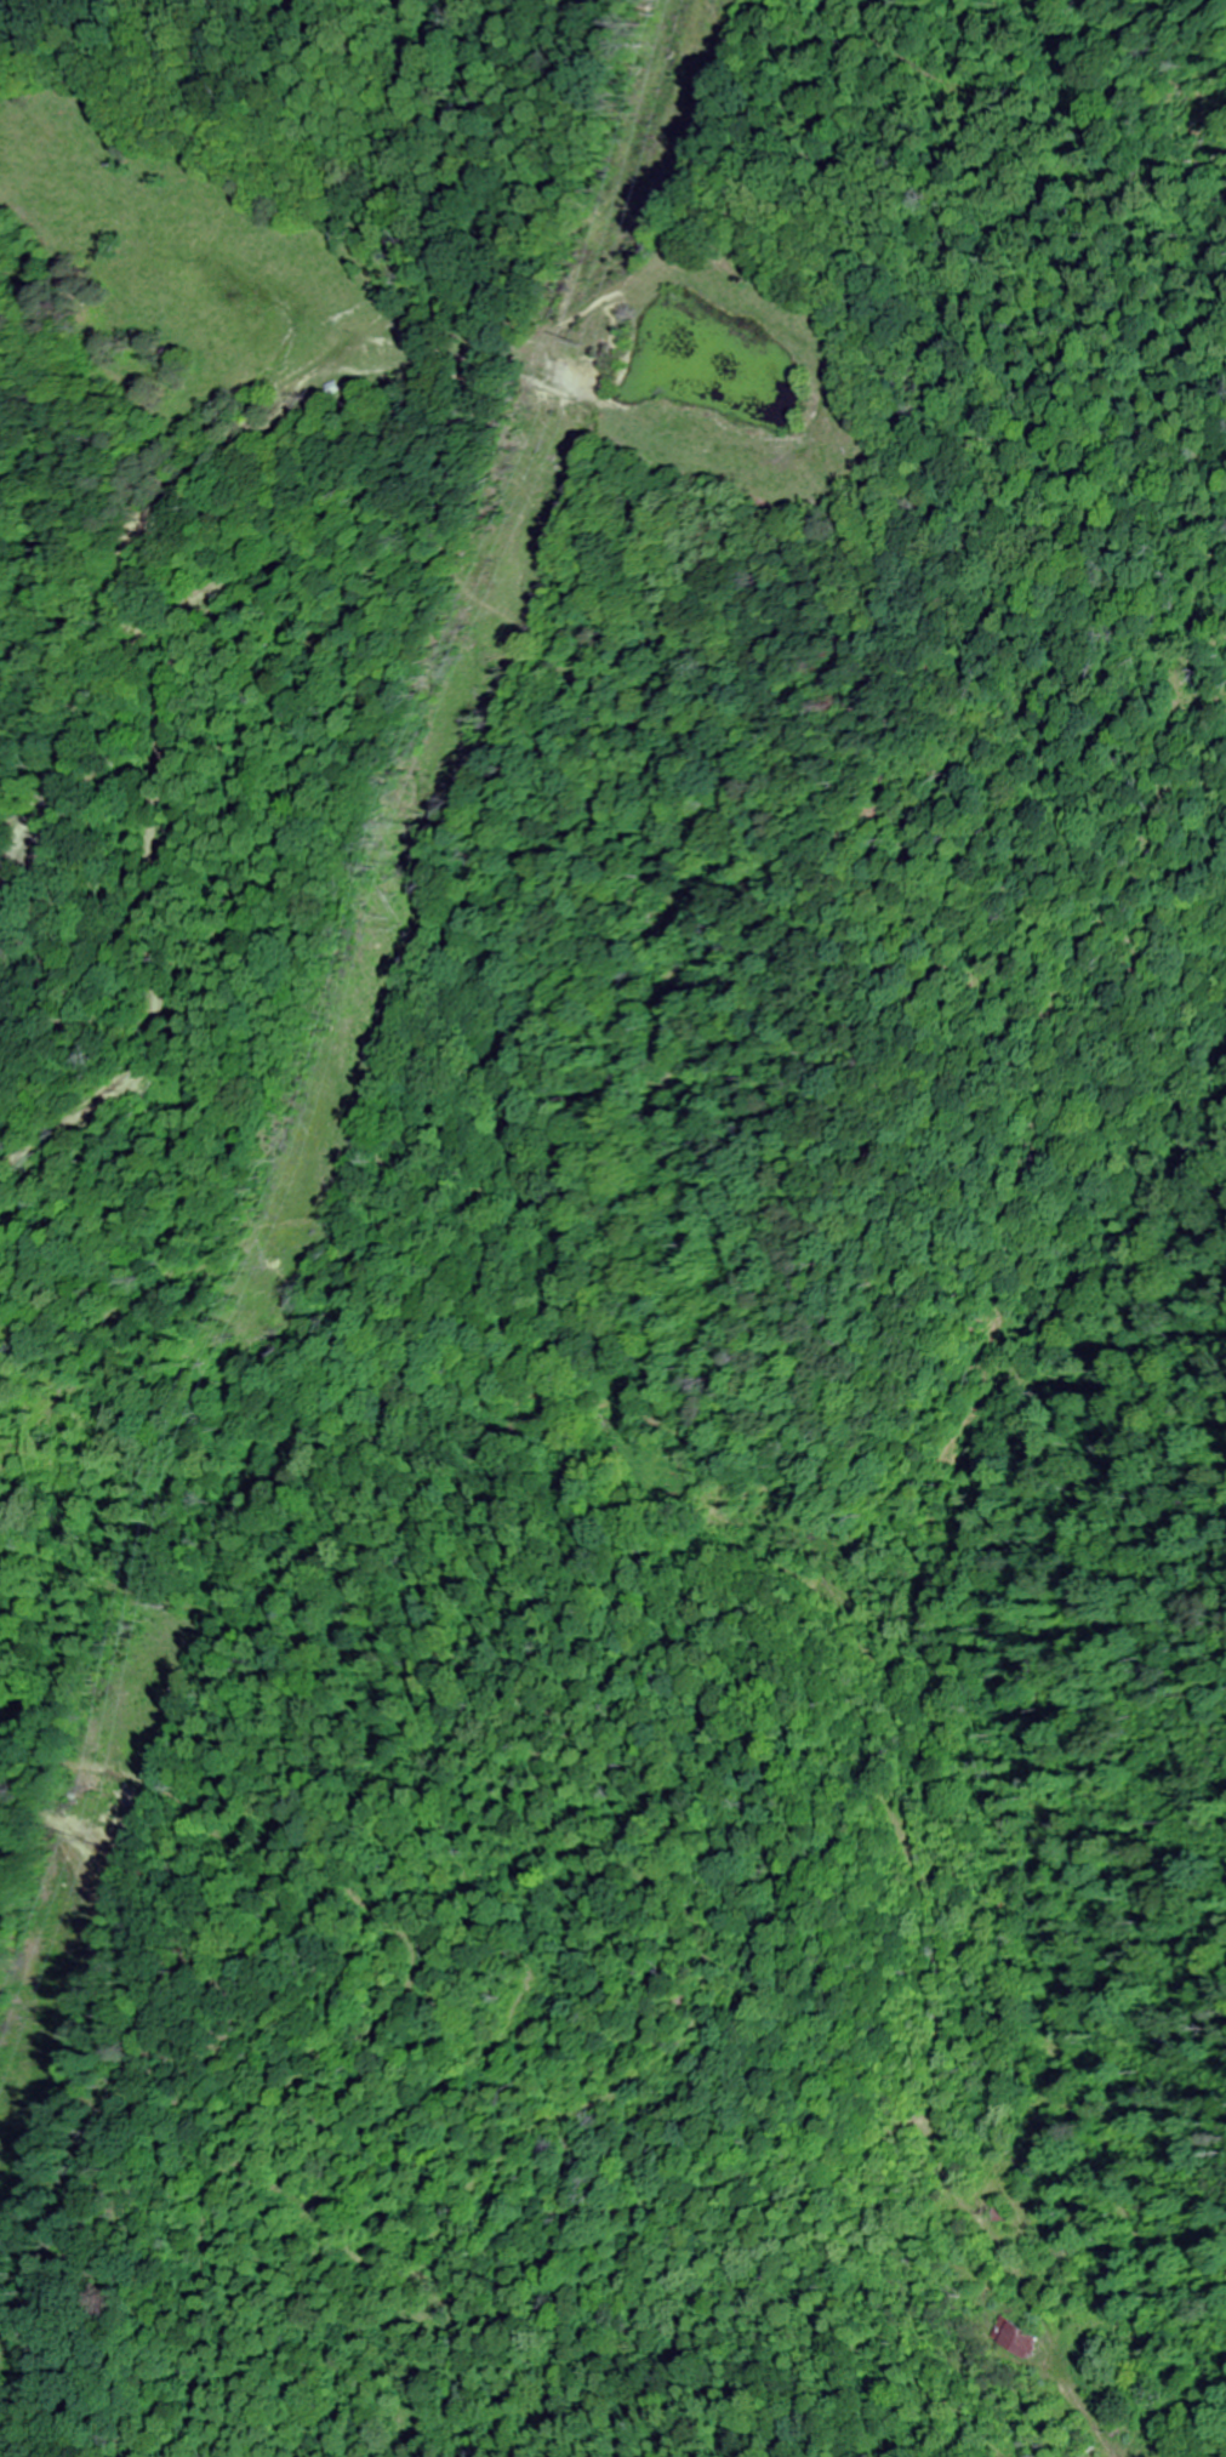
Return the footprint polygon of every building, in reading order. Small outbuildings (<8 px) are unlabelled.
[(1028,2361),(1044,2337),(1003,2311),(987,2336),(1028,2361)]
